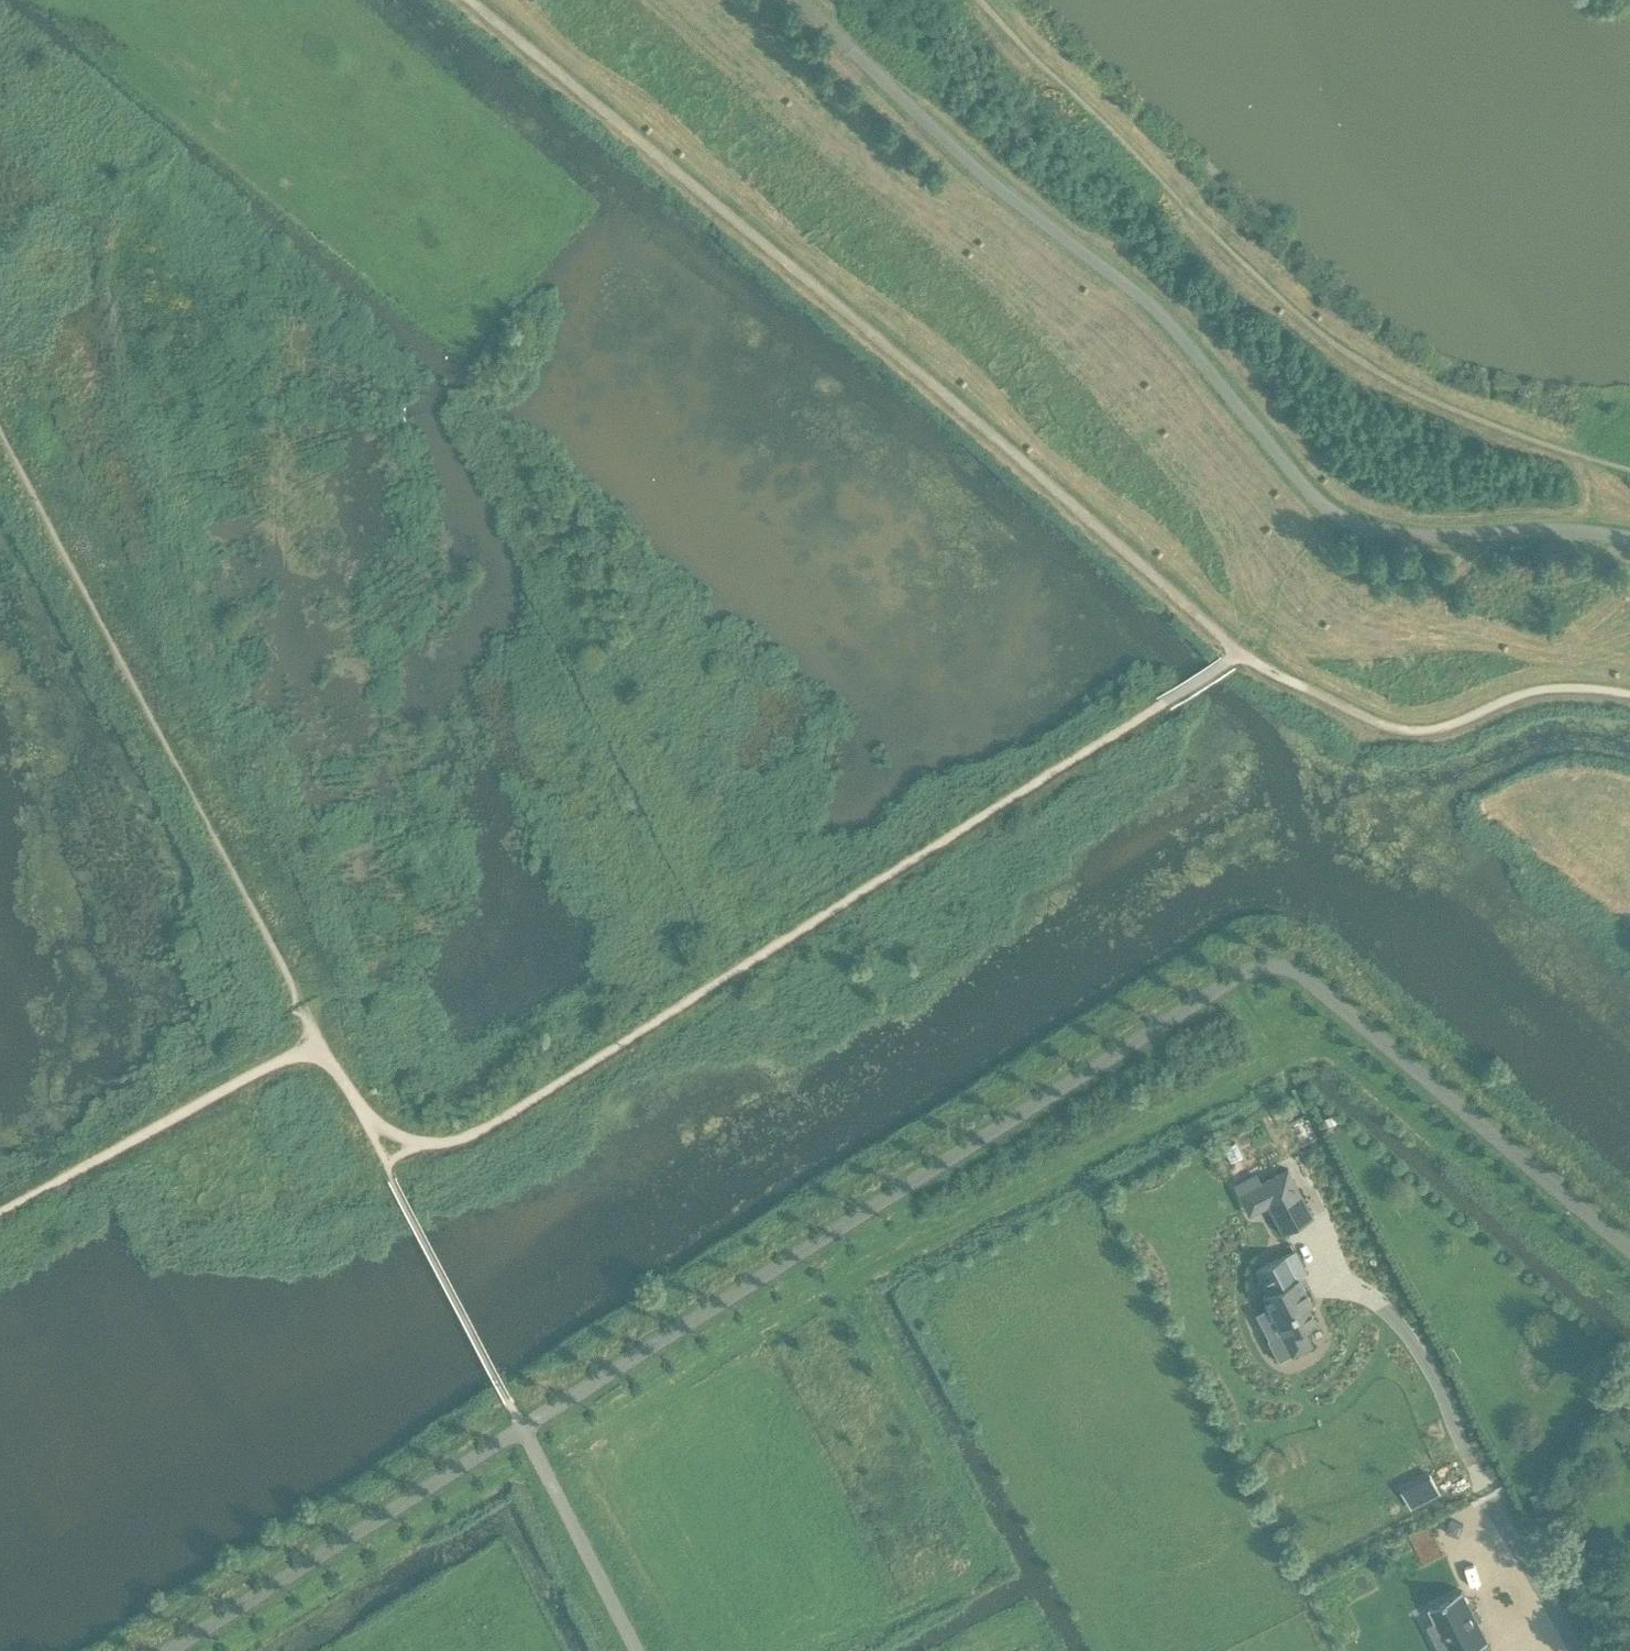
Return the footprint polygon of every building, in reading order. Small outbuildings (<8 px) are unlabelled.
[(1313,1216),(1288,1167),(1236,1193),(1248,1215),(1267,1205),(1281,1233),(1313,1216)] [(1255,1269),(1267,1295),(1258,1299),(1263,1310),(1257,1312),(1269,1338),(1268,1339),(1277,1359),(1311,1344),(1303,1328),(1317,1322),(1307,1301),(1314,1298),(1303,1274),(1306,1273),(1296,1250),(1255,1269)] [(1425,1490),(1397,1505),(1405,1520),(1433,1506),(1425,1490)] [(1429,1607),(1436,1621),(1429,1624),(1440,1645),(1447,1642),(1452,1650),(1489,1650),(1485,1643),(1489,1640),(1463,1590),(1429,1607)]
